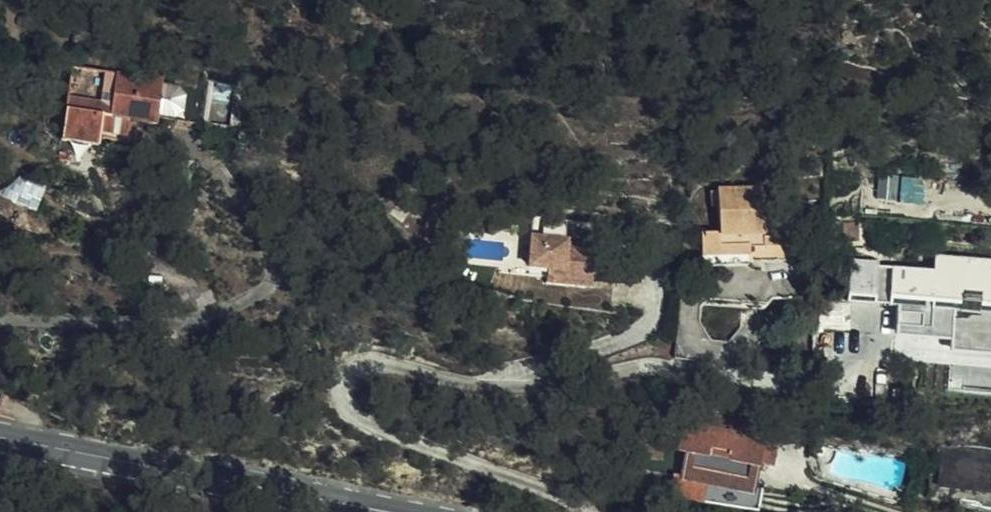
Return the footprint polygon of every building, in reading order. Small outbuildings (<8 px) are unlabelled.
[(132,121),(159,123),(164,75),(103,69),(101,96),(67,92),(62,141),(100,145),(101,137),(130,140),(132,121)] [(83,208),(90,177),(45,168),(39,199),(83,208)] [(712,271),(763,274),(764,268),(806,270),(807,225),(775,223),(775,194),(734,192),(731,236),(713,237),(712,271)] [(577,223),(543,221),(539,280),(558,282),(557,283),(584,286),(584,283),(603,285),(606,248),(588,247),(587,250),(580,249),(580,243),(575,242),(577,223)] [(101,244),(96,242),(70,237),(69,244),(100,249),(101,244)] [(949,246),(949,262),(929,263),(930,272),(908,273),(909,301),(918,301),(919,325),(965,323),(966,331),(966,334),(990,333),(990,244),(949,246)] [(890,260),(892,296),(899,296),(897,259),(890,260)] [(892,303),(892,296),(890,260),(860,261),(863,304),(892,303)] [(965,323),(919,325),(920,332),(966,331),(965,323)] [(990,342),(990,333),(966,334),(967,342),(990,342)] [(680,489),(705,494),(701,511),(759,511),(760,504),(753,503),(759,472),(762,451),(764,437),(685,423),(678,462),(685,462),(680,489)] [(775,454),(762,451),(759,472),(771,474),(775,454)] [(936,462),(935,487),(990,491),(990,466),(936,462)] [(0,471),(0,481),(9,482),(11,471),(7,471),(7,472),(0,471)] [(680,489),(680,490),(673,488),(669,510),(686,511),(701,511),(705,494),(680,489)]
